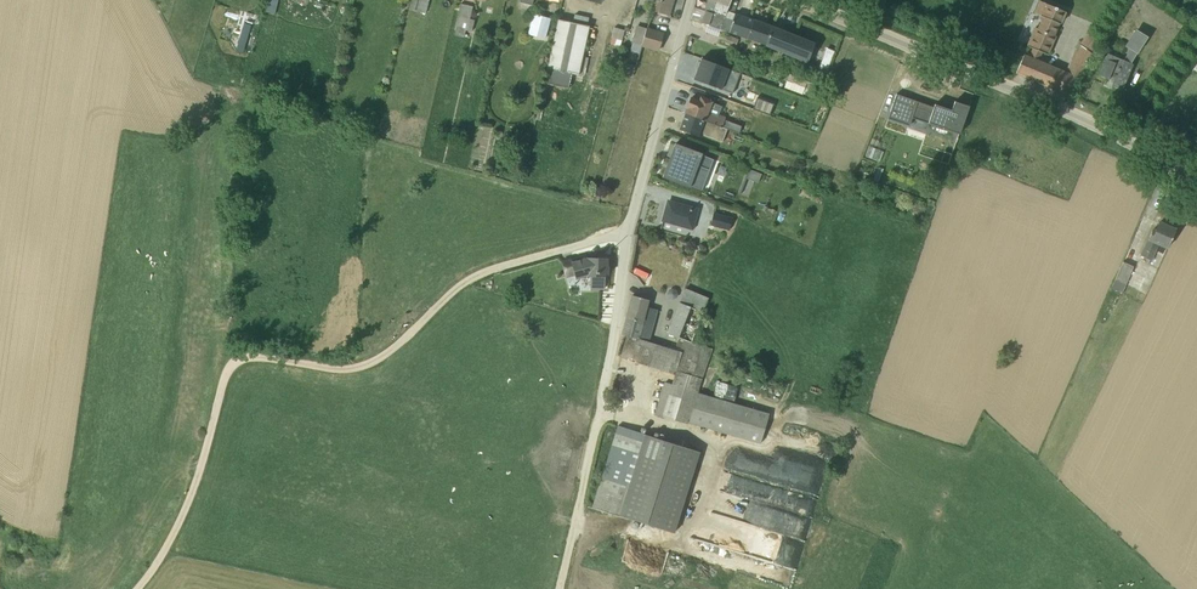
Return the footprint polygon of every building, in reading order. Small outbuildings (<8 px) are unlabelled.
[(410,8),(428,10),(429,0),(411,0),(410,8)] [(519,2),(520,2),(519,8),(530,11),(533,0),(520,0),(519,2)] [(660,2),(656,1),(653,11),(662,14),(668,14),(672,0),(661,0),(660,2)] [(716,0),(708,0),(704,11),(693,7),(690,19),(701,23),(708,25),(716,0)] [(708,25),(719,30),(730,0),(716,0),(708,25)] [(734,0),(730,0),(719,30),(745,40),(752,20),(733,13),(737,1),(734,0)] [(1065,13),(1039,2),(1034,13),(1041,17),(1036,28),(1033,27),(1025,45),(1047,54),(1055,36),(1053,35),(1058,24),(1060,25),(1065,13)] [(454,35),(464,38),(465,31),(471,32),(474,20),(469,19),(472,7),(460,4),(454,26),(456,26),(454,35)] [(236,48),(243,50),(251,23),(244,20),(236,48)] [(582,56),(589,27),(557,20),(547,68),(585,76),(588,58),(582,56)] [(771,27),(752,20),(745,40),(763,47),(771,27)] [(645,28),(636,25),(629,50),(639,52),(645,28)] [(771,27),(763,47),(806,63),(813,44),(771,27)] [(619,45),(624,31),(613,28),(610,37),(611,37),(609,45),(617,48),(618,45),(619,45)] [(641,45),(657,50),(662,33),(645,28),(641,45)] [(1129,63),(1146,37),(1145,36),(1134,29),(1123,46),(1127,49),(1122,60),(1106,54),(1097,75),(1113,82),(1111,86),(1120,90),(1131,64),(1129,63)] [(1066,94),(1100,42),(1086,33),(1073,55),(1068,63),(1069,65),(1067,65),(1063,70),(1023,53),(1015,72),(1066,94)] [(737,40),(725,36),(723,43),(735,47),(737,40)] [(700,59),(693,79),(731,94),(739,73),(700,59)] [(625,63),(622,74),(631,77),(635,66),(625,63)] [(543,84),(567,89),(569,82),(583,85),(585,76),(547,68),(543,84)] [(806,81),(788,74),(783,87),(801,95),(806,81)] [(803,90),(802,93),(807,95),(807,96),(815,99),(819,85),(811,83),(808,91),(803,90)] [(890,110),(958,134),(968,106),(954,101),(949,112),(895,94),(890,110)] [(726,129),(738,133),(741,126),(723,119),(724,117),(708,112),(712,102),(700,98),(699,101),(690,98),(684,113),(726,129)] [(724,134),(726,129),(684,113),(678,129),(700,138),(701,135),(721,142),(724,134)] [(694,175),(705,179),(712,160),(699,155),(697,160),(688,156),(690,150),(676,144),(674,144),(667,162),(672,164),(667,179),(689,188),(694,175)] [(747,178),(759,181),(762,171),(750,168),(747,178)] [(662,220),(692,228),(698,210),(668,201),(662,220)] [(731,218),(713,213),(709,225),(728,230),(731,218)] [(1151,230),(1140,255),(1151,260),(1158,245),(1165,248),(1174,230),(1158,223),(1154,231),(1151,230)] [(587,257),(571,262),(575,279),(586,276),(591,276),(590,288),(604,288),(604,274),(606,274),(607,258),(606,258),(606,254),(598,254),(597,258),(587,257)] [(1132,266),(1121,262),(1110,289),(1121,293),(1132,266)] [(1135,275),(1130,286),(1138,289),(1143,278),(1135,275)] [(760,443),(767,413),(698,392),(712,349),(691,342),(703,314),(701,313),(701,311),(702,310),(707,297),(684,288),(666,333),(677,337),(675,347),(667,345),(666,347),(649,341),(657,310),(656,309),(647,307),(649,300),(647,299),(632,295),(621,333),(625,335),(619,356),(673,374),(671,383),(663,382),(653,414),(687,424),(760,443)] [(591,507),(673,533),(674,533),(699,451),(617,425),(616,425),(591,507)]
